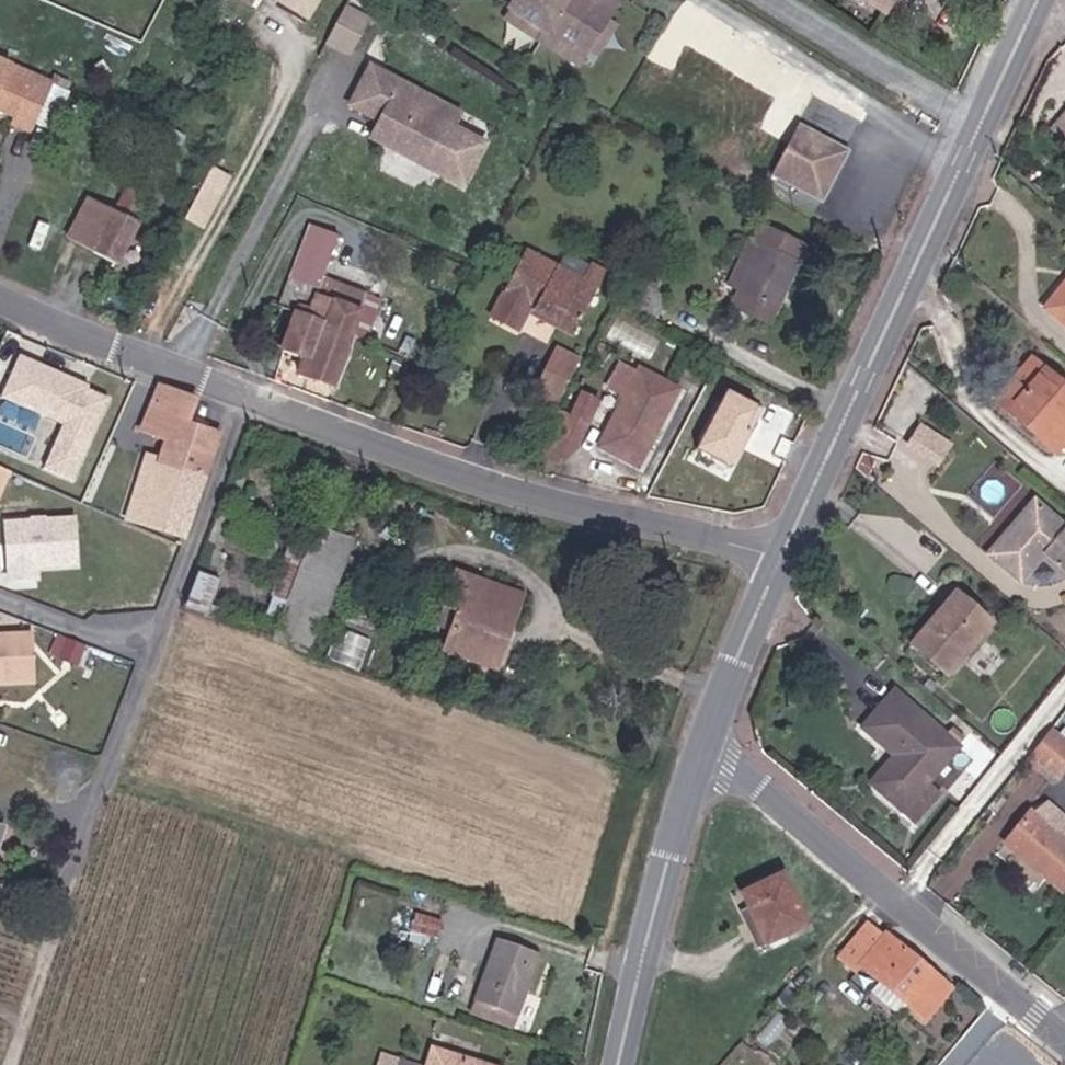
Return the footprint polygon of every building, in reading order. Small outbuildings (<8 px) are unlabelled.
[(313,18),(322,0),(279,0),(313,18)] [(608,26),(587,8),(591,3),(587,0),(516,0),(502,18),(536,45),(529,53),(564,80),(576,66),(583,72),(604,47),(596,40),(608,26)] [(370,34),(376,21),(353,9),(347,22),(370,34)] [(536,45),(502,18),(496,26),(529,53),(536,45)] [(357,58),(370,34),(347,22),(335,46),(357,58)] [(46,134),(67,83),(0,55),(0,96),(11,100),(9,107),(32,115),(28,127),(46,134)] [(442,115),(450,102),(387,61),(363,97),(391,116),(406,125),(395,141),(467,188),(493,148),(463,129),(442,115)] [(9,107),(11,100),(0,96),(0,109),(7,111),(9,107)] [(463,129),(471,116),(450,102),(442,115),(463,129)] [(837,185),(850,160),(850,148),(847,138),(808,115),(778,173),(814,192),(824,191),(830,189),(837,185)] [(395,141),(406,125),(391,116),(381,132),(395,141)] [(134,267),(167,202),(143,189),(130,213),(103,200),(82,241),(134,267)] [(740,304),(781,323),(810,259),(783,248),(789,234),(765,223),(759,237),(769,242),(755,271),(748,288),(740,304)] [(783,248),(810,259),(817,246),(789,234),(783,248)] [(373,355),(386,313),(332,293),(345,249),(311,239),(288,311),(280,309),(266,348),(312,365),(306,383),(340,396),(356,350),(373,355)] [(560,333),(577,341),(600,290),(526,258),(496,325),(524,337),(532,321),(535,313),(563,325),(560,333)] [(734,283),(748,288),(755,271),(742,266),(734,283)] [(1053,314),(1064,324),(1064,299),(1053,314)] [(560,333),(563,325),(535,313),(532,321),(560,333)] [(63,453),(92,465),(126,382),(94,369),(96,365),(37,340),(19,383),(82,409),(63,453)] [(540,400),(565,414),(588,369),(562,356),(540,400)] [(1038,366),(1001,411),(1062,461),(1064,457),(1064,388),(1038,366)] [(621,390),(637,398),(647,379),(631,370),(621,390)] [(610,451),(625,459),(667,380),(650,372),(647,379),(637,398),(610,451)] [(237,423),(210,414),(218,393),(181,377),(170,403),(182,408),(177,422),(187,425),(230,442),(237,423)] [(625,459),(648,471),(689,391),(667,380),(625,459)] [(551,441),(582,455),(607,407),(591,400),(579,423),(564,416),(551,441)] [(187,425),(177,422),(182,408),(170,403),(160,427),(183,437),(187,425)] [(922,421),(908,447),(942,465),(956,440),(922,421)] [(226,454),(230,442),(187,425),(183,437),(226,454)] [(221,466),(226,454),(183,437),(179,449),(221,466)] [(566,466),(582,455),(551,441),(544,455),(566,466)] [(139,507),(199,527),(221,466),(179,449),(162,442),(139,507)] [(0,448),(0,484),(10,489),(24,459),(0,448)] [(250,465),(210,565),(229,573),(269,473),(250,465)] [(1064,571),(1064,527),(1035,500),(989,553),(1020,579),(1044,552),(1064,571)] [(90,555),(88,508),(19,511),(22,568),(51,566),(50,556),(90,555)] [(321,564),(359,578),(371,546),(334,531),(321,564)] [(294,637),(331,652),(359,578),(321,564),(294,637)] [(217,608),(231,573),(229,573),(210,565),(196,599),(217,608)] [(507,650),(522,640),(526,630),(537,632),(549,599),(471,567),(456,604),(479,614),(476,623),(464,652),(480,658),(485,643),(507,650)] [(908,645),(944,673),(986,623),(950,593),(908,645)] [(43,623),(0,624),(0,681),(5,681),(4,670),(44,669),(43,623)] [(480,658),(520,675),(532,644),(537,632),(526,630),(522,640),(507,650),(485,643),(480,658)] [(904,807),(934,771),(956,745),(890,693),(862,729),(896,757),(875,782),(904,807)] [(1061,782),(1064,778),(1064,742),(1052,731),(1030,757),(1061,782)] [(904,807),(918,817),(947,782),(934,771),(904,807)] [(4,876),(9,862),(22,866),(38,821),(0,809),(0,875),(4,876)] [(1059,903),(1064,896),(1064,847),(1059,853),(1018,821),(993,850),(1059,903)] [(4,876),(17,881),(22,866),(9,862),(4,876)] [(745,960),(784,941),(757,890),(720,908),(745,960)] [(849,988),(893,1025),(922,991),(877,955),(872,959),(855,946),(827,979),(844,992),(849,988)] [(442,1021),(486,1037),(508,975),(465,957),(442,1021)] [(438,1033),(481,1049),(486,1037),(442,1021),(438,1033)]
